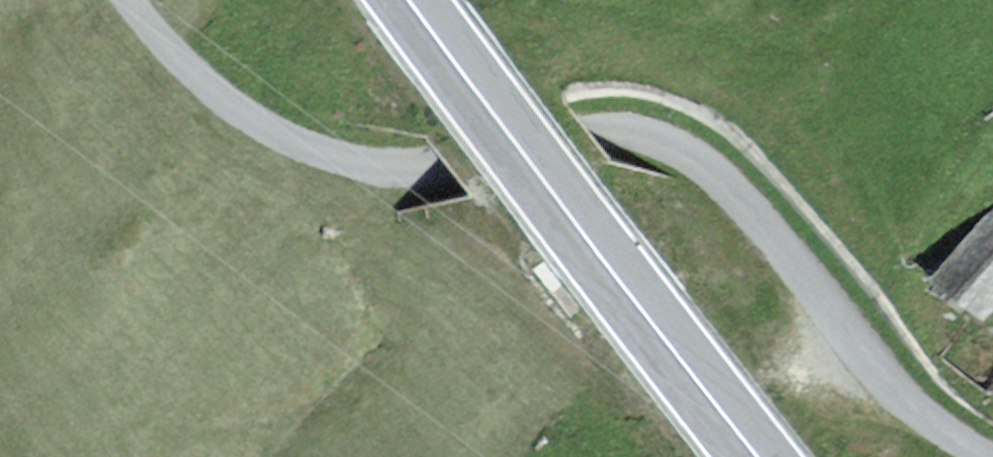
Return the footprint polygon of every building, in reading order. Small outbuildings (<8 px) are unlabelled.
[(948,282),(992,322),(992,231),(948,282)]
